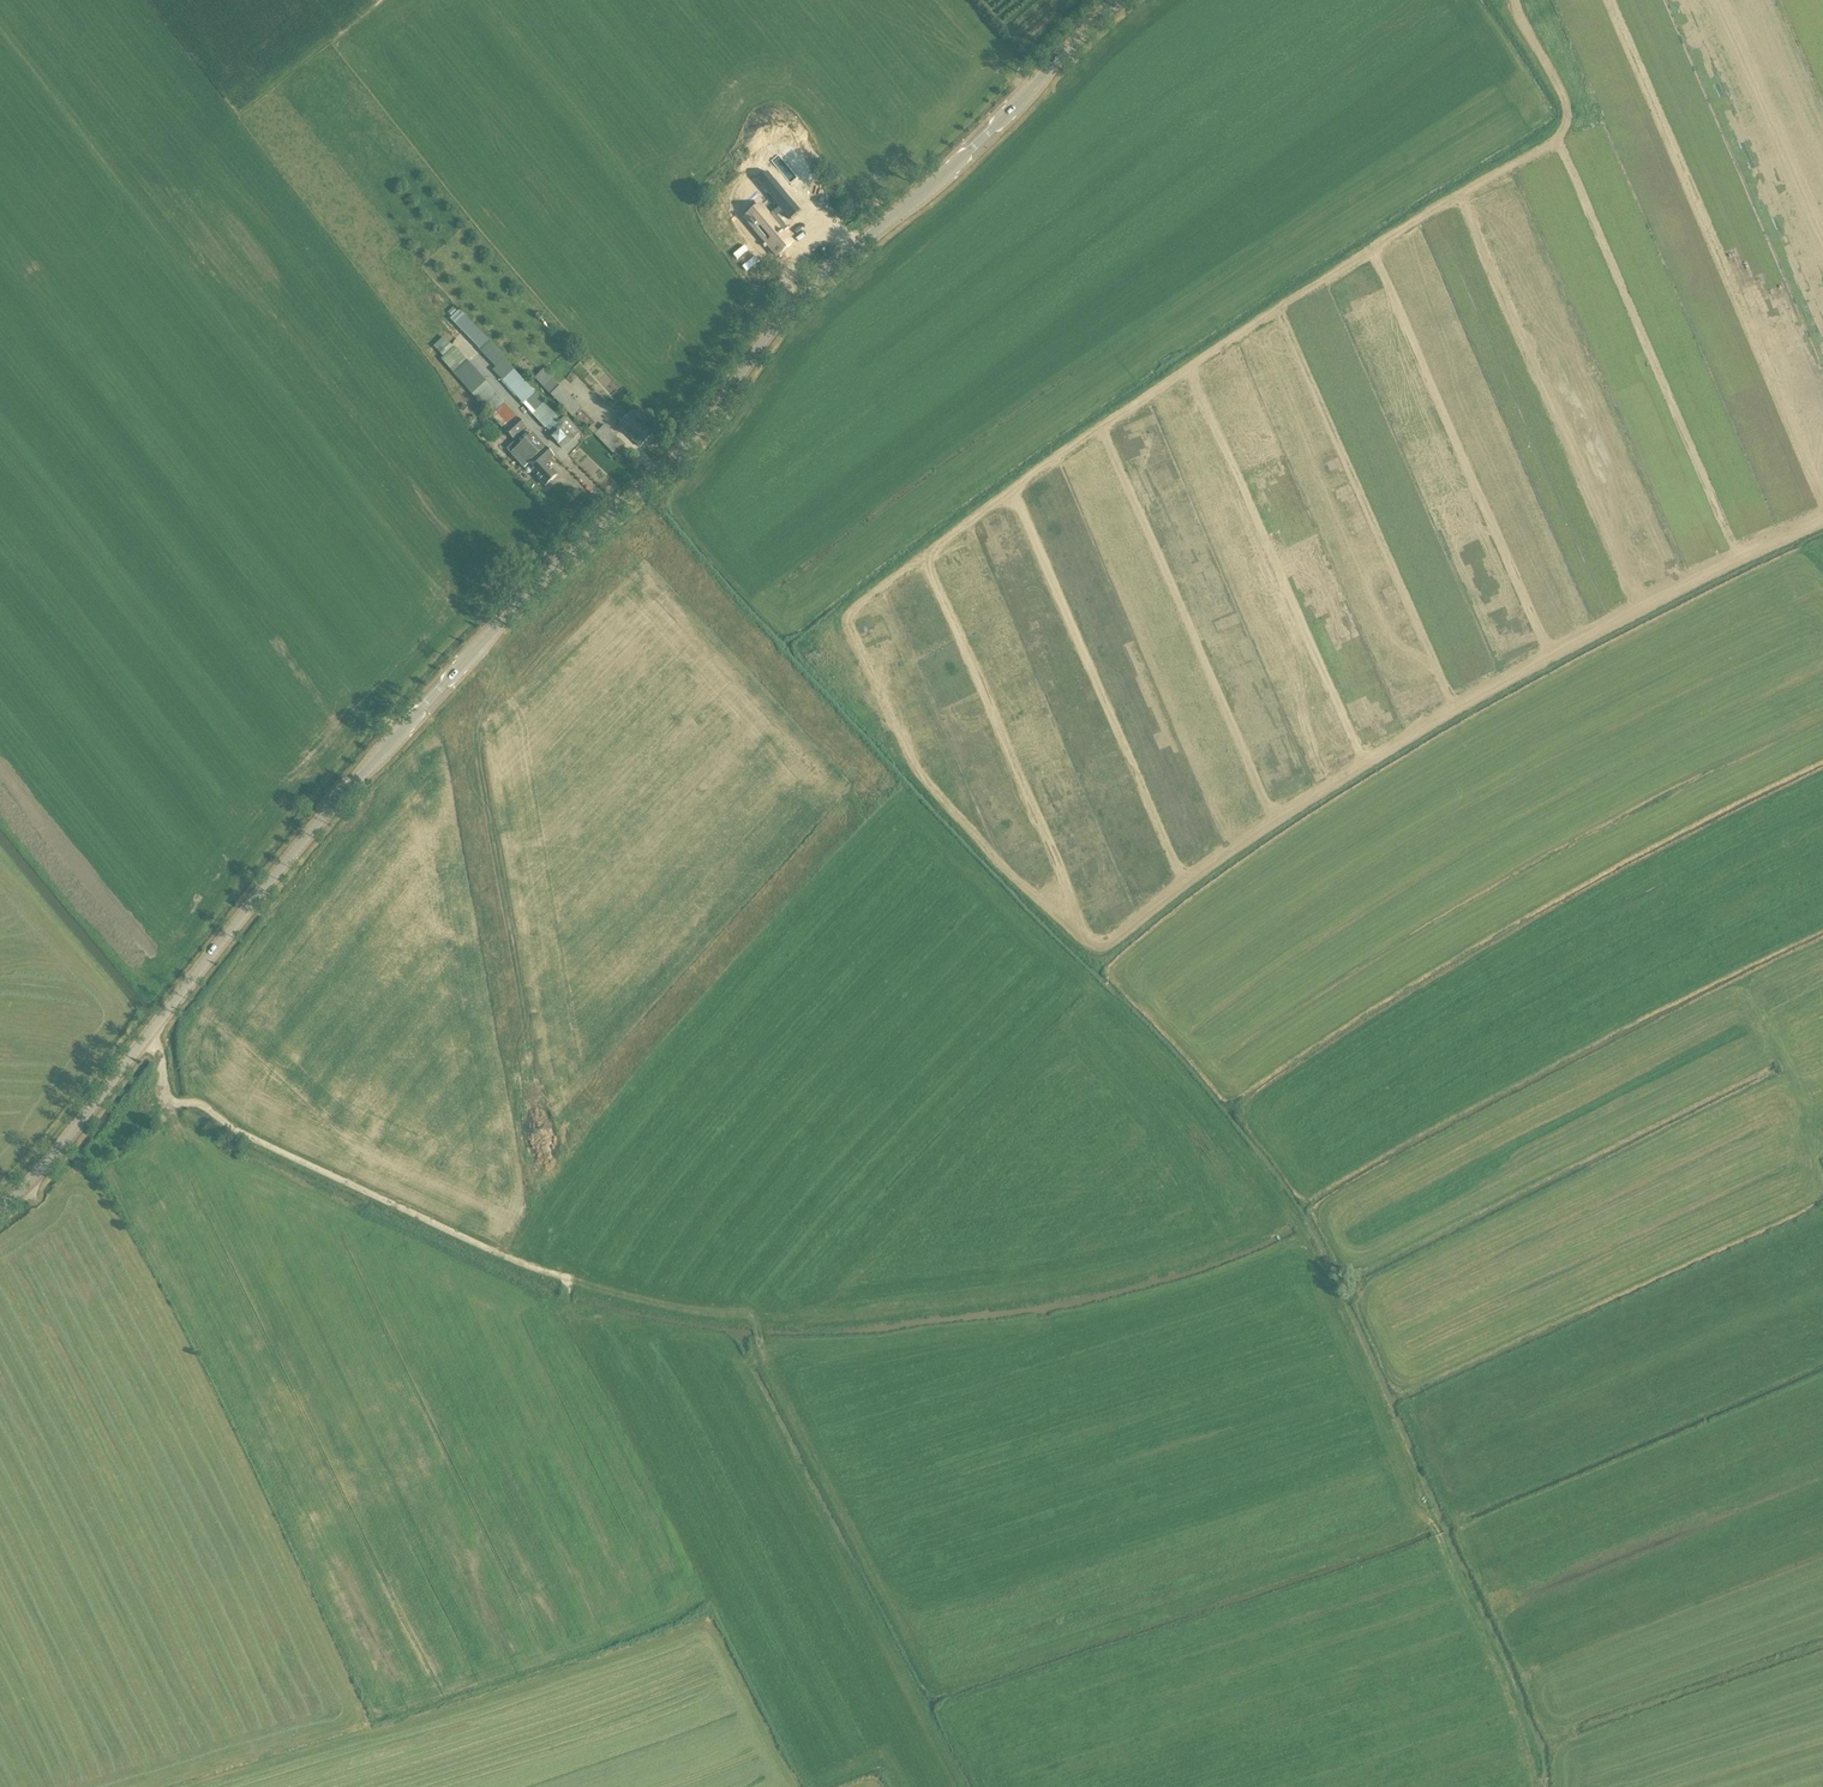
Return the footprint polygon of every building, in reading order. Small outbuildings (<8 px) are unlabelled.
[(801,212),(767,172),(766,173),(767,174),(758,182),(757,181),(756,182),(778,208),(768,217),(759,206),(746,217),(756,230),(761,226),(772,239),(763,246),(765,248),(769,245),(780,258),(782,256),(780,254),(791,245),(785,238),(784,239),(780,235),(788,229),(786,227),(785,228),(776,217),(782,212),(790,221),(790,220),(799,212),(800,212),(801,212)] [(487,342),(489,341),(488,340),(459,310),(450,319),(462,333),(479,349),(497,367),(493,370),(503,381),(502,382),(545,429),(557,417),(487,342)] [(441,358),(513,439),(526,427),(454,345),(453,347),(444,337),(434,345),(442,356),(441,358)] [(559,387),(544,370),(535,379),(572,418),(581,410),(559,387)] [(485,411),(478,413),(480,419),(487,417),(485,411)] [(641,448),(653,435),(631,413),(619,426),(641,448)] [(580,433),(566,416),(548,432),(562,449),(580,433)] [(615,455),(624,446),(605,425),(595,435),(615,455)] [(533,435),(522,444),(520,442),(519,444),(516,441),(507,449),(524,468),(527,466),(546,449),(533,435)] [(546,449),(527,466),(546,486),(556,477),(545,464),(553,457),(546,449)]
